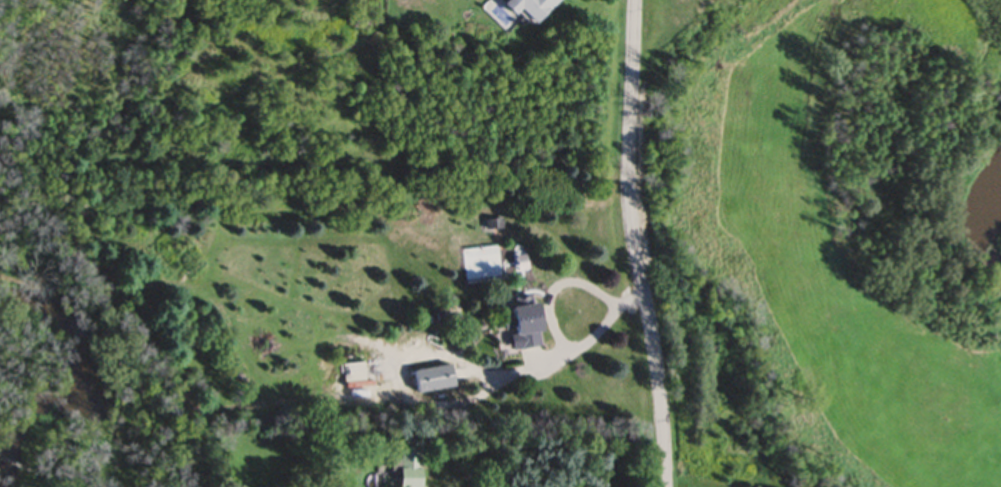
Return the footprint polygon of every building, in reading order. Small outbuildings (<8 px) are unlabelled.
[(531,27),(557,0),(507,0),(499,8),(509,18),(515,12),(531,27)] [(505,308),(509,352),(536,350),(533,306),(505,308)] [(342,383),(361,382),(359,364),(340,366),(342,383)] [(410,372),(414,395),(452,389),(449,367),(410,372)] [(417,452),(395,452),(395,486),(417,486),(417,452)]
